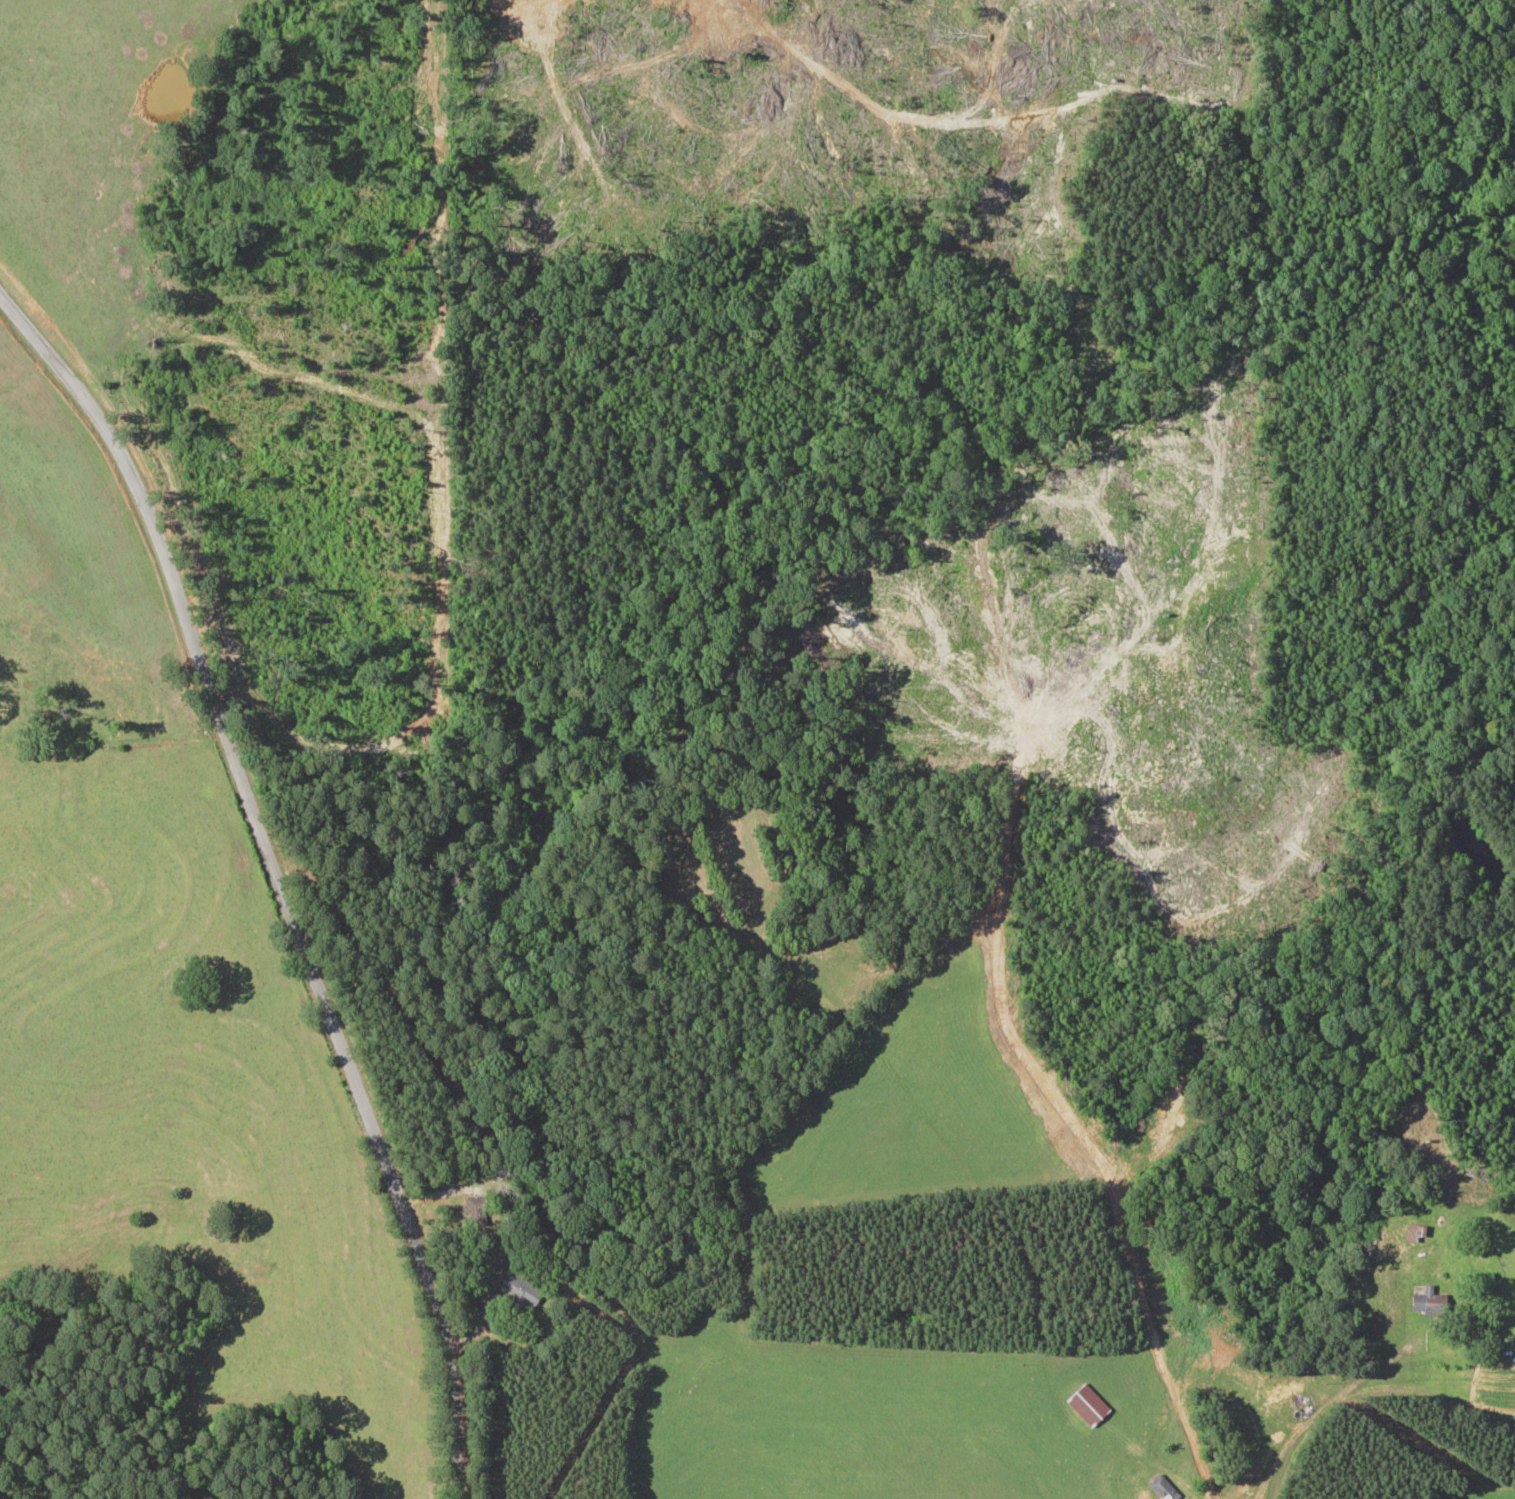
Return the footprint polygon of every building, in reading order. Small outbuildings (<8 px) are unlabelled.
[(463,1196),(463,1223),(485,1223),(485,1196),(463,1196)] [(1423,1241),(1423,1225),(1405,1225),(1405,1241),(1423,1241)] [(535,1308),(543,1290),(527,1282),(531,1274),(511,1264),(498,1290),(535,1308)] [(1433,1294),(1434,1286),(1425,1286),(1425,1294),(1413,1294),(1413,1311),(1446,1311),(1446,1295),(1433,1294)] [(1092,1428),(1111,1409),(1084,1382),(1065,1401),(1092,1428)] [(1273,1400),(1297,1392),(1294,1386),(1271,1395),(1273,1400)]
